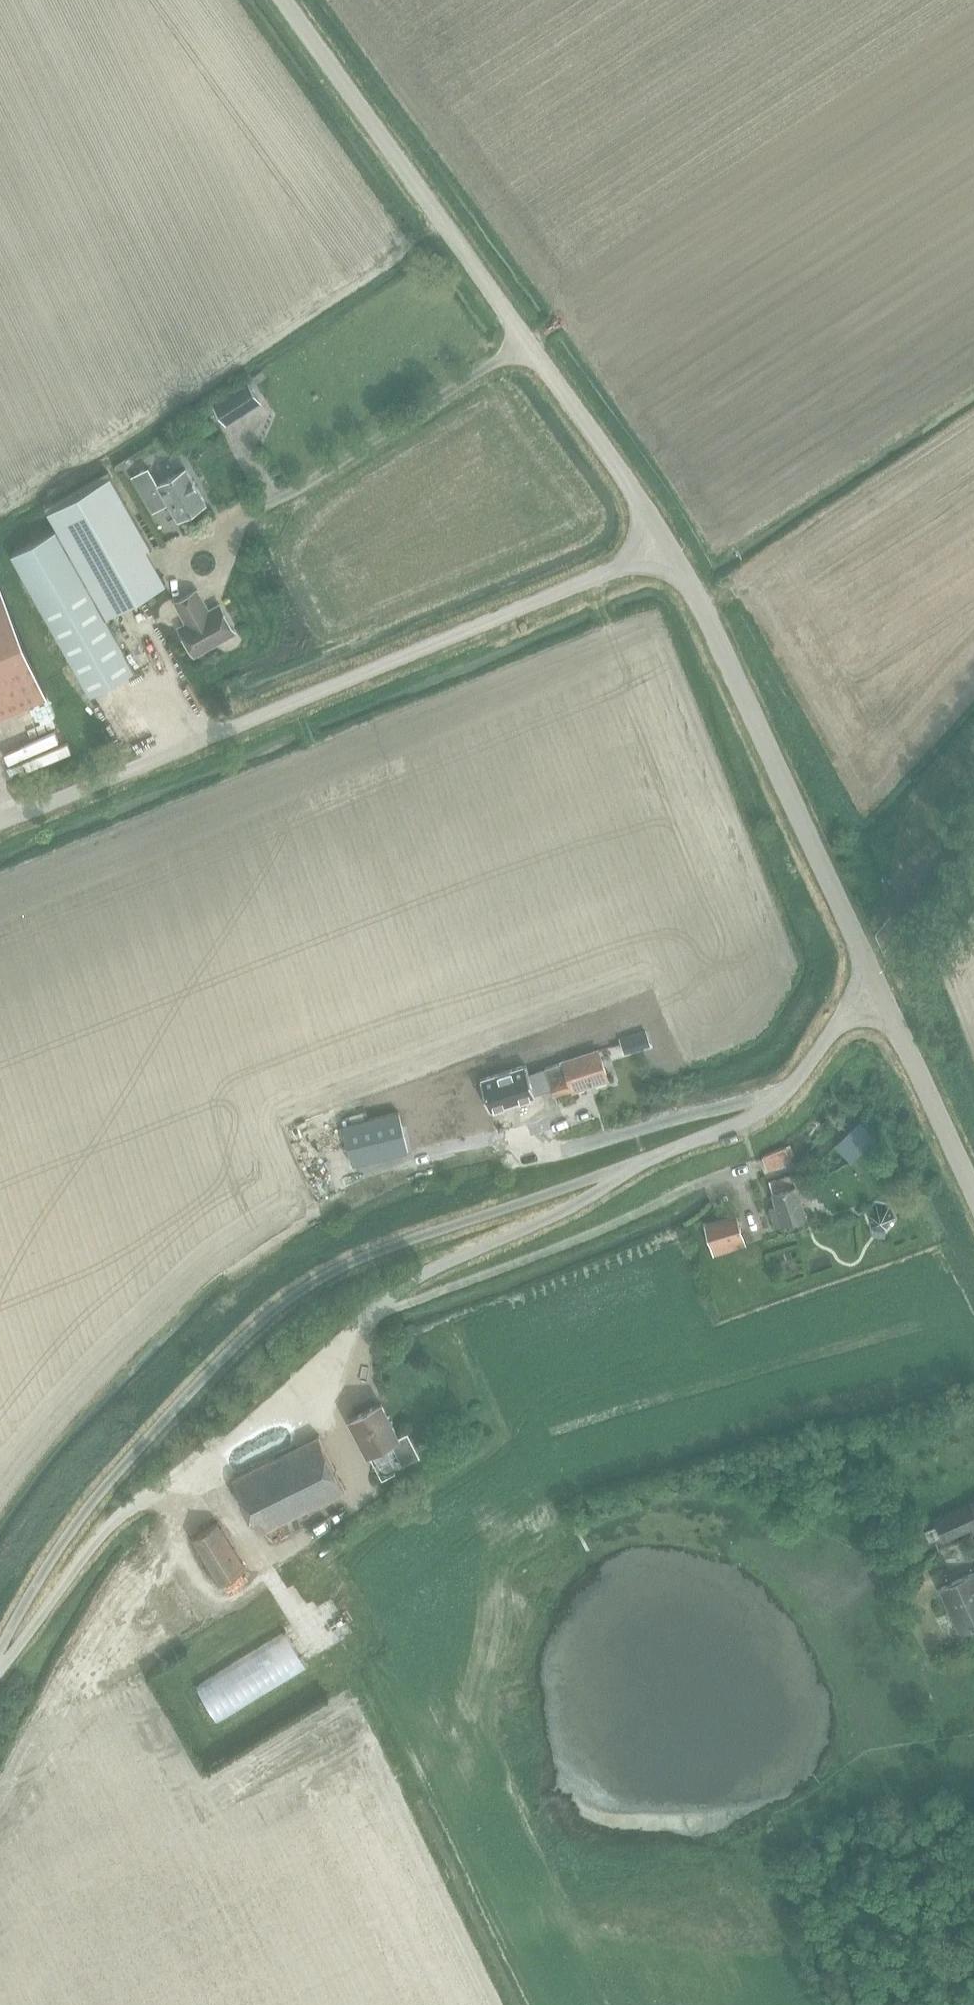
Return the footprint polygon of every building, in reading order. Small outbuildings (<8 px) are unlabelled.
[(226,422),(260,401),(247,380),(213,402),(226,422)] [(153,511),(154,511),(168,502),(178,519),(205,503),(185,469),(159,484),(148,466),(132,475),(153,511)] [(55,529),(85,581),(87,580),(117,563),(150,545),(111,475),(108,470),(45,506),(48,510),(58,528),(55,529)] [(85,581),(55,529),(12,553),(90,693),(134,669),(85,581)] [(0,584),(0,714),(46,695),(0,584)] [(180,626),(196,655),(238,632),(222,603),(211,610),(199,589),(176,601),(188,622),(180,626)] [(646,1027),(619,1035),(625,1053),(651,1044),(646,1027)] [(598,1049),(545,1067),(551,1086),(554,1095),(608,1077),(598,1049)] [(480,1078),(490,1109),(536,1094),(535,1092),(551,1086),(545,1067),(529,1072),(526,1064),(480,1078)] [(399,1111),(343,1125),(352,1163),(408,1150),(399,1111)] [(771,1209),(775,1224),(806,1215),(797,1185),(773,1192),(777,1207),(771,1209)] [(747,1215),(758,1211),(755,1198),(743,1201),(747,1215)] [(890,1206),(876,1204),(868,1215),(873,1228),(887,1230),(896,1219),(890,1206)] [(712,1244),(742,1234),(737,1217),(706,1226),(712,1244)] [(306,1416),(314,1411),(305,1397),(297,1402),(306,1416)] [(391,1440),(403,1464),(420,1455),(408,1431),(399,1436),(381,1402),(350,1418),(368,1452),(391,1440)] [(233,1480),(260,1533),(346,1489),(319,1435),(233,1480)] [(945,1537),(973,1525),(973,1499),(936,1516),(945,1537)] [(220,1584),(246,1569),(218,1523),(193,1538),(220,1584)] [(943,1587),(962,1629),(973,1624),(973,1573),(943,1587)] [(307,1606),(216,1663),(237,1697),(328,1640),(307,1606)]
